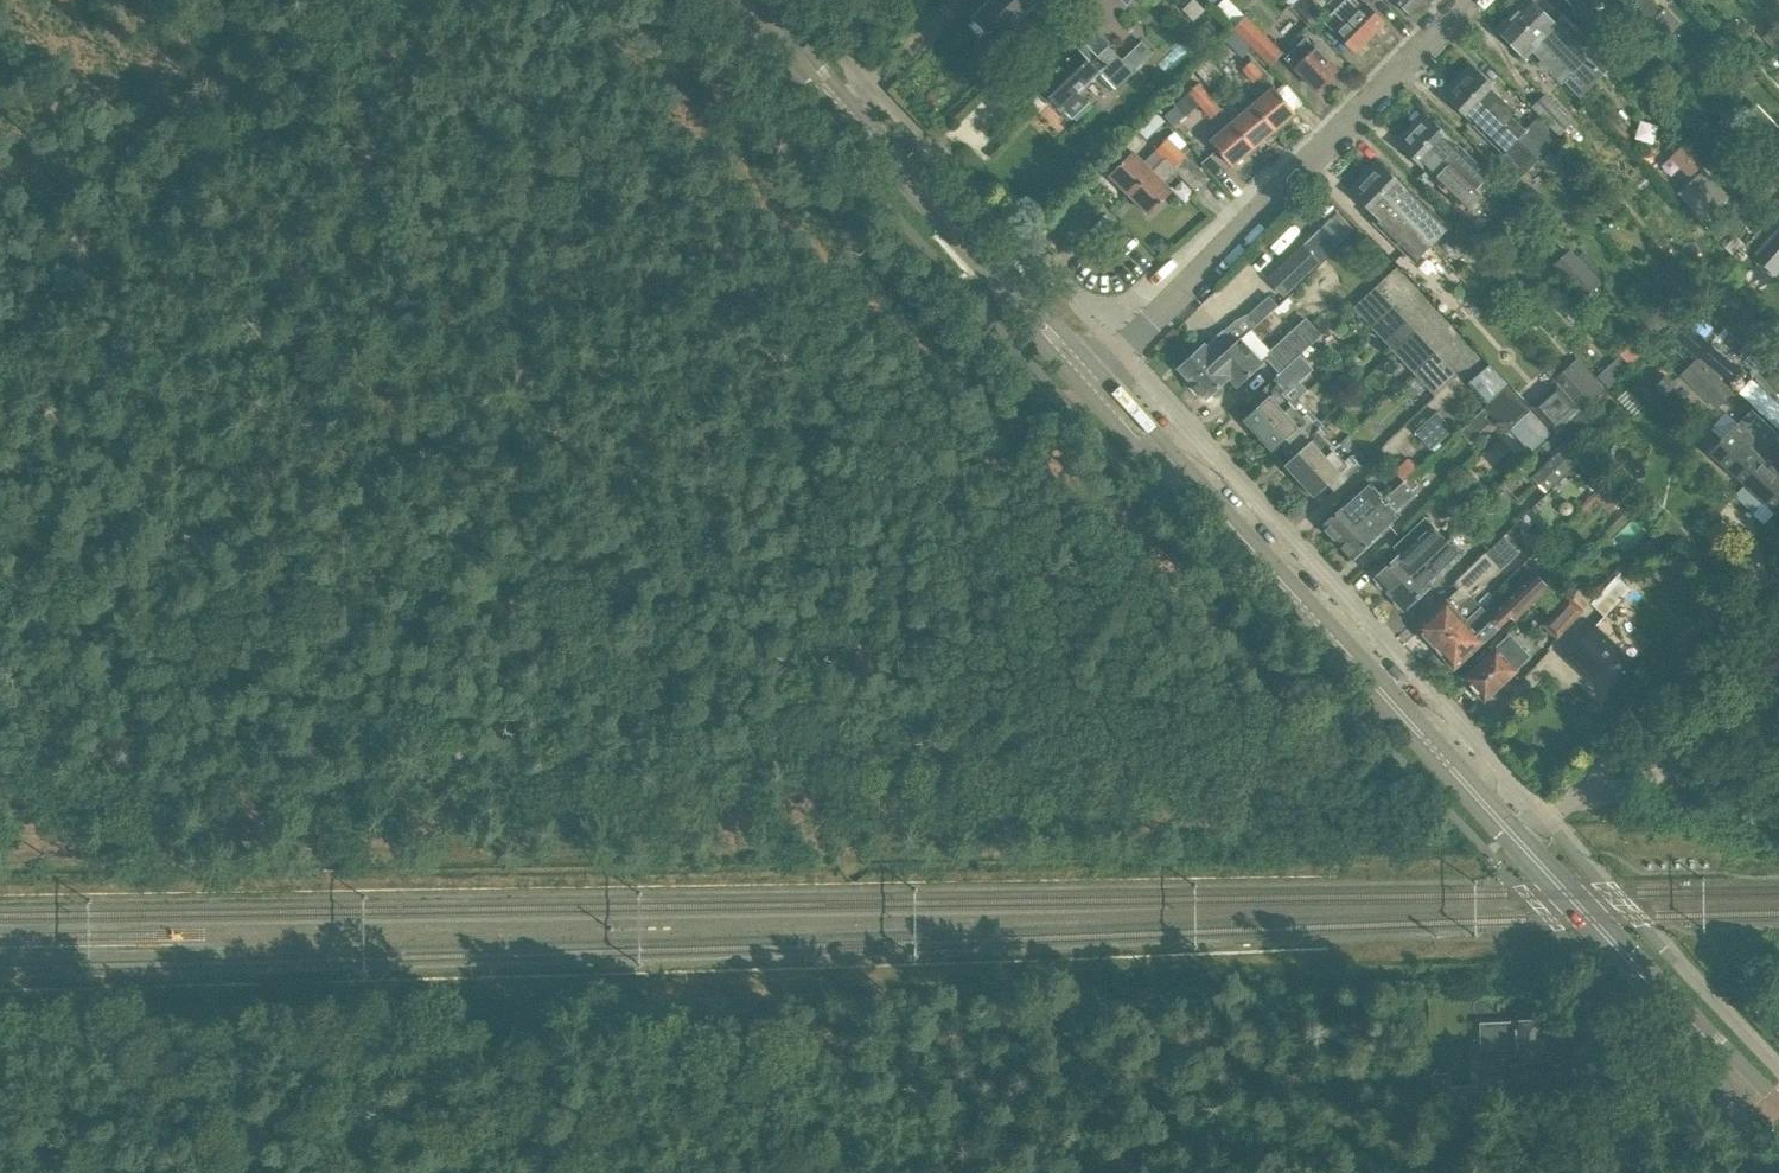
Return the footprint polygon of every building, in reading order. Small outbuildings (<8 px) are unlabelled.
[(976,17),(977,18),(969,25),(982,39),(990,32),(998,41),(1041,0),(994,0),(976,17)] [(1184,10),(1191,17),(1198,17),(1206,10),(1196,0),(1194,0),(1184,10)] [(1244,18),(1226,0),(1224,0),(1214,10),(1271,66),(1283,54),(1245,17),(1244,18)] [(1304,0),(1298,0),(1293,4),(1307,18),(1314,10),(1304,0)] [(1416,19),(1431,4),(1427,0),(1396,0),(1416,19)] [(1557,26),(1532,0),(1529,0),(1514,14),(1572,72),(1588,57),(1587,56),(1557,26)] [(1652,21),(1665,10),(1655,0),(1633,0),(1652,21)] [(1587,29),(1597,18),(1579,1),(1569,11),(1587,29)] [(1355,53),(1386,22),(1367,4),(1349,22),(1339,12),(1326,24),(1355,53)] [(1317,12),(1308,21),(1313,26),(1322,17),(1317,12)] [(1652,29),(1635,12),(1625,21),(1642,39),(1652,29)] [(1572,72),(1514,14),(1499,29),(1526,57),(1533,51),(1553,71),(1552,72),(1562,83),(1564,80),(1572,72)] [(1778,48),(1778,31),(1775,26),(1763,37),(1776,51),(1778,48)] [(1286,59),(1318,91),(1339,71),(1308,38),(1286,59)] [(1082,40),(1079,40),(1078,41),(1077,42),(1076,43),(1076,44),(1076,46),(1076,47),(1076,48),(1077,50),(1040,84),(1042,86),(1038,89),(1038,94),(1045,102),(1050,102),(1053,98),(1062,108),(1064,107),(1073,117),(1089,102),(1080,92),(1101,71),(1118,88),(1155,53),(1143,42),(1124,60),(1110,46),(1099,56),(1084,41),(1083,40),(1082,40)] [(1593,50),(1587,56),(1588,57),(1604,74),(1610,67),(1593,50)] [(1737,62),(1746,70),(1752,65),(1744,56),(1737,62)] [(1253,83),(1264,74),(1253,61),(1242,70),(1253,83)] [(1474,65),(1459,80),(1518,140),(1537,159),(1558,140),(1539,120),(1526,132),(1512,117),(1517,113),(1501,97),(1503,94),(1474,65)] [(1581,98),(1589,90),(1572,72),(1564,80),(1581,98)] [(1459,80),(1445,94),(1474,124),(1476,121),(1498,143),(1506,151),(1494,163),(1515,183),(1538,160),(1537,159),(1518,140),(1459,80)] [(1200,83),(1189,93),(1198,103),(1200,106),(1211,97),(1200,83)] [(1275,131),(1295,114),(1274,89),(1253,106),(1275,131)] [(1198,103),(1189,93),(1176,103),(1185,114),(1198,103)] [(1559,136),(1573,122),(1546,94),(1532,107),(1559,136)] [(1211,119),(1222,110),(1211,97),(1200,106),(1211,119)] [(1255,148),(1275,131),(1253,106),(1234,122),(1255,148)] [(1475,190),(1489,176),(1456,143),(1426,114),(1412,129),(1442,158),(1474,189),(1475,190)] [(1775,134),(1778,131),(1778,128),(1773,121),(1767,126),(1756,114),(1743,126),(1771,155),(1778,147),(1778,138),(1775,134)] [(1705,139),(1718,153),(1740,131),(1726,118),(1705,139)] [(1235,165),(1255,148),(1234,122),(1213,140),(1235,165)] [(1466,211),(1481,196),(1475,190),(1474,189),(1442,158),(1412,129),(1397,144),(1466,211)] [(1156,151),(1145,161),(1154,171),(1165,160),(1177,147),(1169,138),(1156,151)] [(1162,180),(1167,184),(1179,173),(1198,192),(1210,180),(1177,147),(1165,160),(1154,171),(1163,179),(1162,180)] [(1110,175),(1130,195),(1154,171),(1145,161),(1134,151),(1110,175)] [(1430,247),(1432,245),(1448,229),(1381,161),(1366,176),(1425,236),(1422,239),(1430,247)] [(1705,169),(1679,194),(1705,221),(1731,197),(1705,169)] [(1174,191),(1167,184),(1162,180),(1163,179),(1154,171),(1130,195),(1150,214),(1174,191)] [(1415,262),(1430,247),(1422,239),(1425,236),(1366,176),(1351,191),(1379,219),(1375,222),(1415,262)] [(1771,185),(1764,192),(1770,197),(1777,191),(1771,185)] [(1337,248),(1347,238),(1331,221),(1321,231),(1337,248)] [(1154,245),(1162,253),(1171,244),(1162,236),(1154,245)] [(1775,276),(1778,272),(1778,239),(1759,261),(1775,276)] [(1303,246),(1270,279),(1286,296),(1320,263),(1303,246)] [(1584,298),(1601,283),(1571,250),(1554,265),(1584,298)] [(1671,271),(1657,285),(1670,298),(1684,285),(1671,271)] [(1354,308),(1373,329),(1395,308),(1376,287),(1354,308)] [(1645,304),(1633,316),(1654,336),(1665,324),(1645,304)] [(1395,308),(1373,329),(1393,350),(1415,330),(1395,308)] [(1206,343),(1179,369),(1192,383),(1241,339),(1258,325),(1248,315),(1236,321),(1225,331),(1224,330),(1208,345),(1206,343)] [(1300,356),(1323,335),(1310,321),(1268,359),(1280,372),(1299,355),(1300,356)] [(1415,330),(1393,350),(1415,374),(1437,353),(1415,330)] [(1263,363),(1241,339),(1192,383),(1206,399),(1230,377),(1238,386),(1263,363)] [(1437,353),(1415,374),(1436,396),(1458,375),(1437,353)] [(1751,353),(1743,361),(1751,369),(1759,361),(1751,353)] [(1258,435),(1299,397),(1290,388),(1311,368),(1300,356),(1299,355),(1280,372),(1281,373),(1252,400),(1252,401),(1255,399),(1260,405),(1244,420),(1258,435)] [(1607,386),(1630,366),(1620,355),(1598,376),(1607,386)] [(1732,391),(1699,357),(1682,375),(1716,408),(1732,391)] [(1487,403),(1507,383),(1490,364),(1470,382),(1487,403)] [(1574,365),(1555,383),(1557,385),(1578,407),(1595,392),(1597,390),(1574,365)] [(1666,395),(1676,383),(1664,374),(1655,387),(1666,395)] [(1530,408),(1507,383),(1487,403),(1481,408),(1482,409),(1484,408),(1484,409),(1460,431),(1470,442),(1491,423),(1486,417),(1491,413),(1506,430),(1530,408)] [(1557,385),(1533,407),(1554,430),(1578,407),(1557,385)] [(1295,443),(1320,419),(1299,397),(1258,435),(1274,452),(1290,437),(1295,443)] [(1737,495),(1755,511),(1764,501),(1778,515),(1778,474),(1776,471),(1776,472),(1771,467),(1767,463),(1760,457),(1778,435),(1778,434),(1751,409),(1731,431),(1731,430),(1710,454),(1745,485),(1737,495)] [(1416,431),(1431,448),(1453,428),(1437,411),(1416,431)] [(1531,411),(1519,422),(1540,444),(1552,433),(1531,411)] [(1592,424),(1581,413),(1560,434),(1571,445),(1592,424)] [(1334,448),(1324,437),(1331,431),(1320,419),(1295,443),(1293,445),(1294,446),(1296,444),(1302,450),(1286,465),(1300,480),(1334,448)] [(1551,456),(1536,470),(1553,487),(1582,460),(1566,442),(1556,432),(1541,445),(1551,456)] [(1346,461),(1340,454),(1334,448),(1300,480),(1315,497),(1331,482),(1337,488),(1335,490),(1335,491),(1363,466),(1352,455),(1346,461)] [(1405,481),(1418,468),(1408,458),(1396,471),(1405,481)] [(1354,559),(1382,534),(1381,534),(1402,515),(1398,511),(1416,494),(1413,490),(1419,485),(1410,476),(1405,482),(1386,499),(1338,542),(1354,559)] [(1338,542),(1386,499),(1371,483),(1351,502),(1350,501),(1323,526),(1338,542)] [(1390,593),(1432,553),(1422,543),(1452,514),(1438,499),(1402,532),(1416,547),(1406,557),(1402,553),(1375,578),(1390,593)] [(1560,504),(1559,508),(1560,511),(1563,514),(1566,515),(1570,514),(1572,511),(1573,508),(1572,504),(1570,502),(1566,501),(1563,502),(1560,504)] [(1462,587),(1418,628),(1436,648),(1465,621),(1478,610),(1481,607),(1468,593),(1497,565),(1501,569),(1519,552),(1510,542),(1504,536),(1486,553),(1457,581),(1462,587)] [(1431,583),(1461,554),(1450,542),(1452,540),(1450,538),(1433,554),(1432,553),(1390,593),(1405,610),(1432,584),(1431,583)] [(1465,621),(1436,648),(1455,668),(1485,640),(1501,626),(1499,625),(1509,616),(1513,621),(1549,588),(1536,574),(1490,616),(1481,607),(1478,610),(1465,621)] [(1604,617),(1631,589),(1617,576),(1591,604),(1604,617)] [(1558,639),(1585,610),(1570,595),(1542,624),(1558,639)] [(1606,694),(1636,663),(1596,625),(1567,656),(1606,694)] [(1693,655),(1706,642),(1693,627),(1679,639),(1693,655)] [(1485,699),(1517,670),(1531,657),(1512,636),(1466,678),(1485,699)] [(1483,1049),(1516,1048),(1516,1062),(1546,1061),(1546,1060),(1556,1060),(1575,1059),(1574,1021),(1555,1022),(1555,1023),(1544,1023),(1544,1020),(1482,1022),(1483,1049)] [(1449,1087),(1432,1087),(1432,1104),(1450,1104),(1449,1087)]
